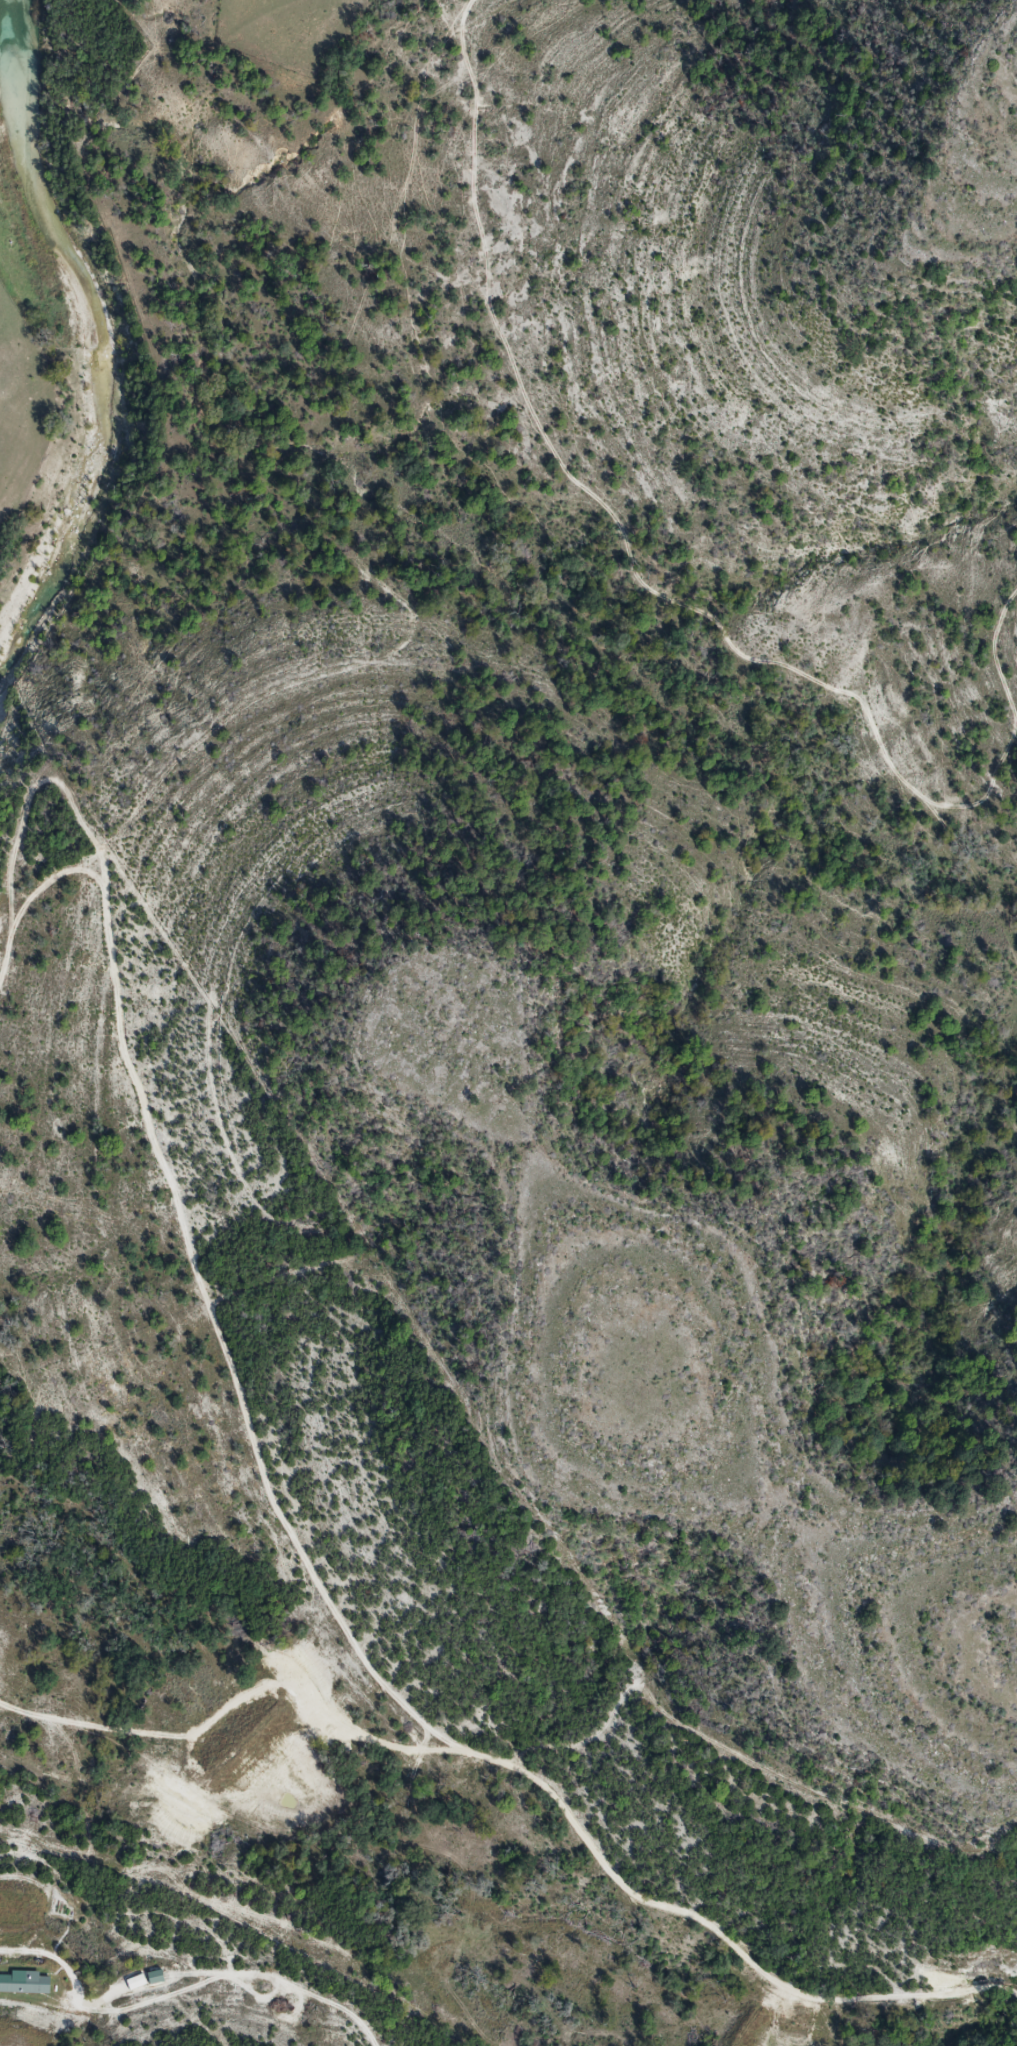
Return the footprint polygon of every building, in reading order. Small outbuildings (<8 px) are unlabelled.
[(148,1973),(149,1985),(164,1983),(163,1972),(148,1973)] [(50,1976),(0,1975),(0,1994),(50,1994),(50,1976)] [(146,1987),(143,1977),(126,1981),(129,1992),(146,1987)]
